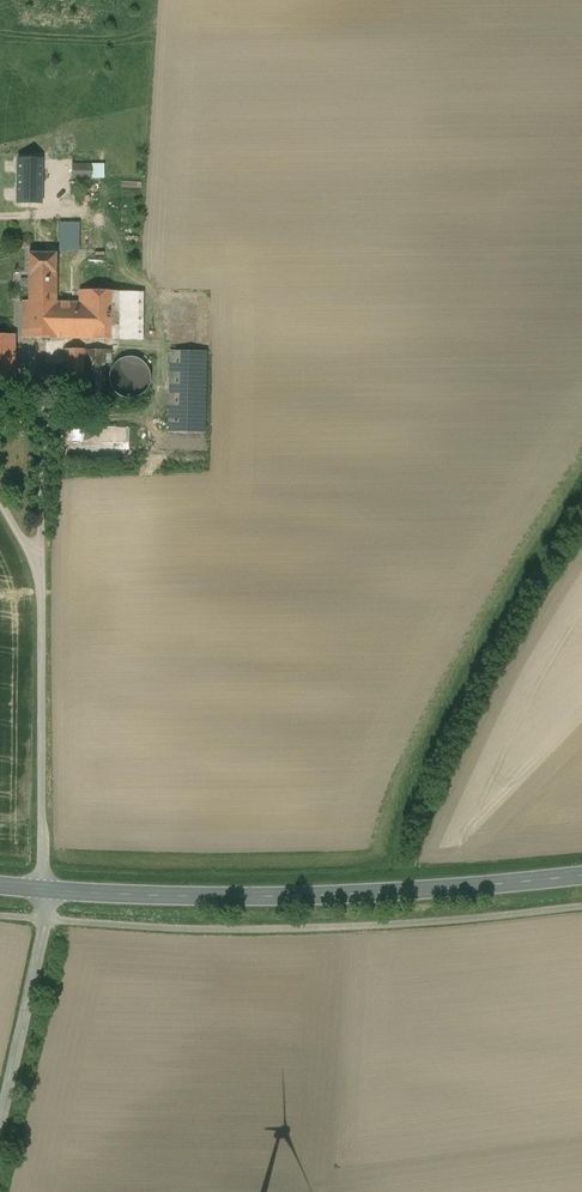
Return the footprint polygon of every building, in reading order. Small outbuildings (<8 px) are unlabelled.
[(92,167),(73,166),(73,177),(92,177),(92,167)] [(78,249),(78,221),(57,220),(57,248),(78,249)] [(28,302),(56,302),(56,253),(29,253),(28,302)] [(28,302),(23,302),(22,338),(127,339),(127,292),(79,291),(79,303),(56,302),(28,302)] [(143,292),(127,292),(127,339),(127,340),(142,340),(143,292)] [(0,327),(0,382),(18,382),(20,328),(0,327)] [(63,348),(63,389),(82,389),(82,348),(63,348)] [(206,353),(168,352),(165,431),(204,433),(206,353)] [(149,382),(137,364),(130,369),(135,375),(133,377),(136,381),(129,386),(133,392),(149,382)]
